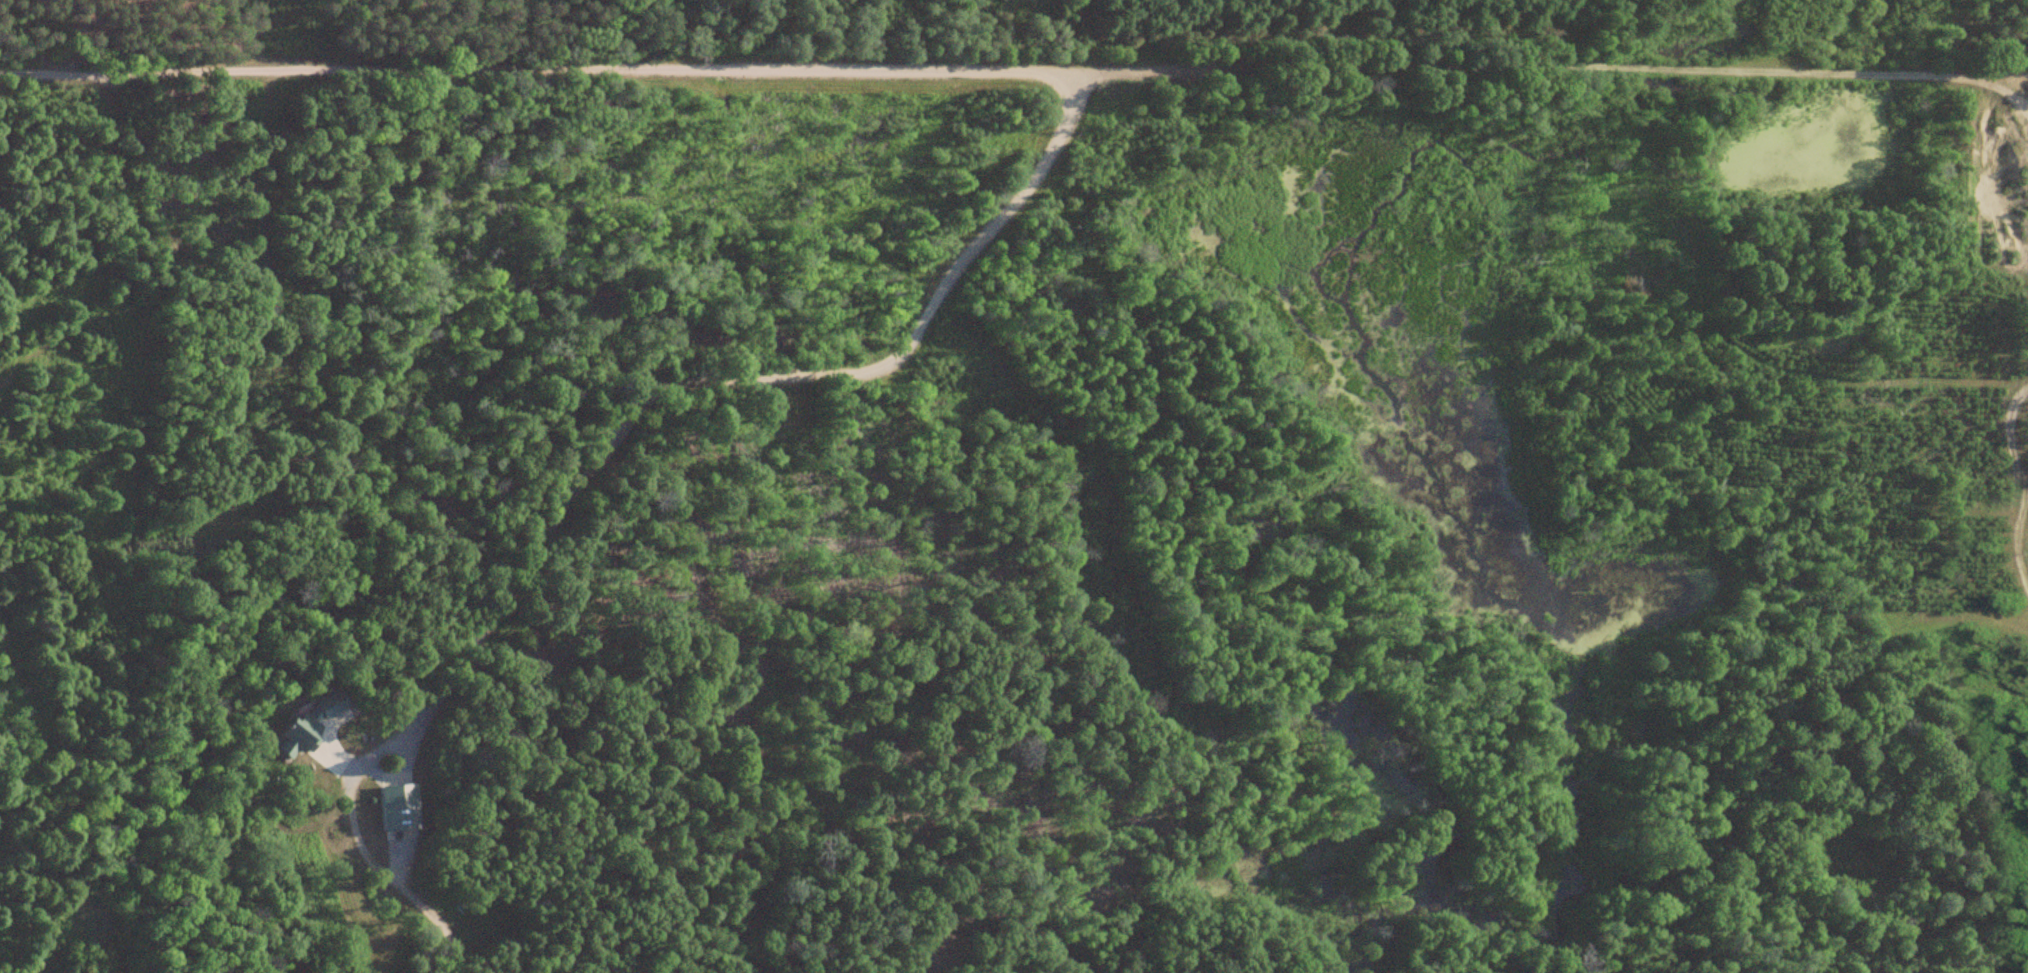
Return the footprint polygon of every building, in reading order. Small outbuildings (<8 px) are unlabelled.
[(272,723),(280,742),(276,744),(282,759),(320,743),(312,721),(347,707),(342,695),(272,723)] [(383,831),(418,830),(416,784),(381,785),(383,831)]
